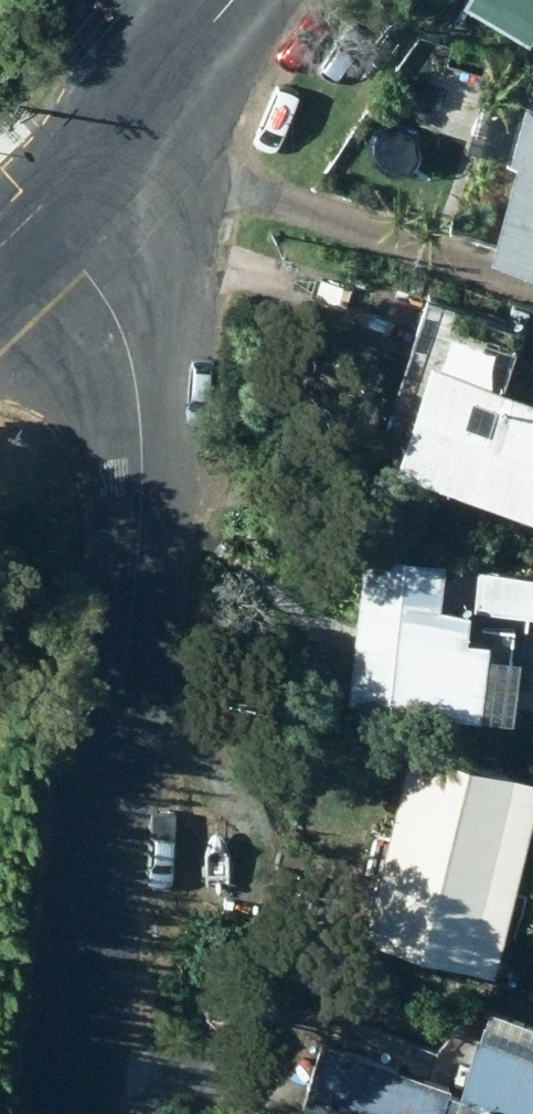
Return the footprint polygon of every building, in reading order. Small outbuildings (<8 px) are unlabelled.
[(525,107),(501,179),(513,182),(483,273),(532,289),(532,110),(525,107)] [(435,342),(408,445),(483,464),(479,485),(517,494),(521,476),(532,479),(532,367),(435,342)] [(472,612),(475,586),(445,583),(449,540),(370,532),(357,670),(487,683),(493,614),(472,612)] [(479,586),(532,591),(532,556),(483,551),(479,586)] [(532,807),(532,751),(419,724),(374,914),(501,944),(532,807)] [(458,1113),(532,1113),(532,991),(489,980),(458,1113)] [(452,1063),(321,1030),(302,1113),(439,1113),(452,1063)]
